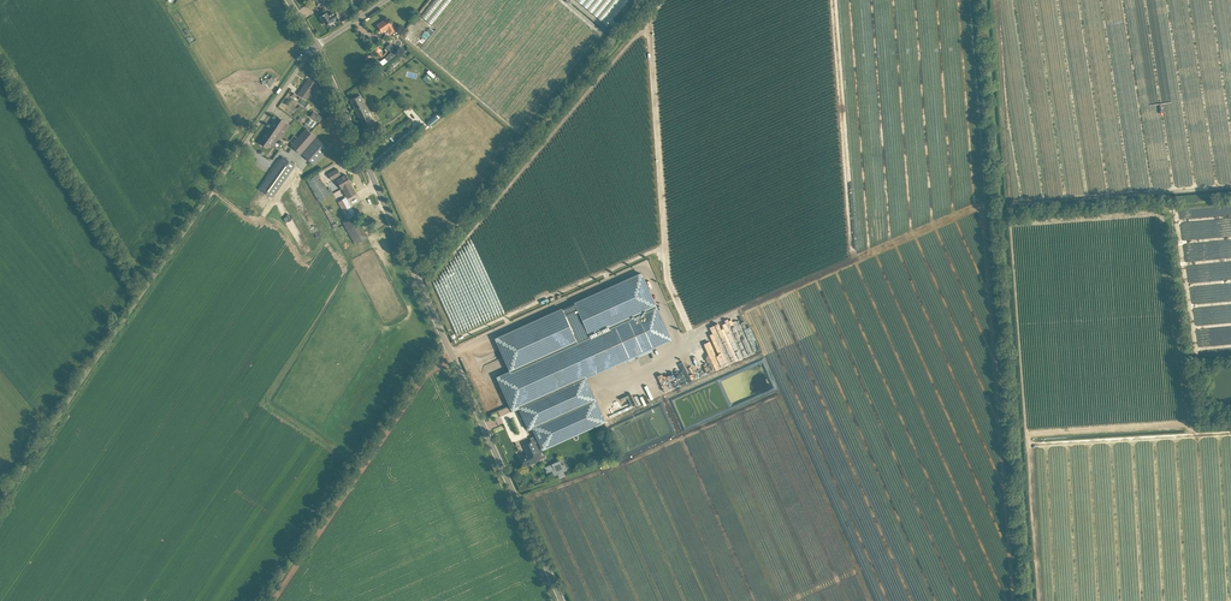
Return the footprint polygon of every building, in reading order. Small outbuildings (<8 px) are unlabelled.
[(608,25),(628,0),(576,0),(608,25)] [(328,24),(339,18),(335,11),(329,15),(327,12),(320,16),(320,17),(322,21),(322,20),(325,25),(328,24)] [(399,33),(396,29),(393,24),(391,25),(386,18),(377,24),(382,32),(386,29),(389,34),(391,32),(394,37),(399,33)] [(385,57),(379,62),(382,66),(387,62),(388,61),(399,52),(396,49),(390,43),(386,47),(391,52),(385,58),(385,57)] [(269,87),(275,78),(272,75),(265,84),(269,87)] [(309,78),(299,93),(307,99),(317,83),(309,78)] [(394,91),(383,100),(385,103),(387,101),(388,102),(397,95),(394,91)] [(367,132),(373,129),(376,127),(373,122),(377,120),(368,102),(365,104),(360,95),(351,100),(367,132)] [(391,105),(383,111),(389,118),(396,111),(391,105)] [(310,116),(318,122),(322,117),(314,111),(310,116)] [(404,113),(395,121),(400,127),(409,120),(404,113)] [(435,114),(426,122),(430,127),(440,119),(435,114)] [(269,129),(282,138),(290,125),(278,116),(269,129)] [(311,127),(306,123),(304,125),(311,132),(314,129),(312,127),(311,127)] [(302,154),(317,138),(306,128),(296,140),(291,145),(294,147),(302,154)] [(269,129),(259,143),(267,148),(270,144),(271,144),(272,145),(276,139),(277,140),(279,141),(280,140),(282,138),(269,129)] [(314,165),(325,153),(329,148),(317,138),(302,154),(314,165)] [(283,156),(260,189),(272,197),(295,165),(283,156)] [(337,168),(328,174),(332,179),(341,174),(337,168)] [(330,188),(327,190),(318,174),(307,180),(320,202),(330,196),(330,195),(333,193),(330,188)] [(337,179),(339,184),(342,189),(348,198),(356,193),(351,184),(351,183),(346,174),(337,179)] [(368,236),(361,224),(346,197),(338,202),(348,219),(343,222),(355,244),(368,236)] [(605,421),(585,377),(670,338),(656,306),(657,306),(642,273),(574,303),(575,303),(562,309),(562,308),(495,338),(510,371),(497,377),(512,410),(519,407),(528,429),(532,427),(539,442),(542,449),(545,448),(544,446),(563,438),(563,440),(605,421)] [(649,381),(642,384),(650,400),(657,396),(649,381)] [(493,427),(504,422),(507,430),(512,428),(509,423),(510,422),(507,415),(511,413),(508,406),(498,410),(500,415),(490,420),(493,427)] [(529,452),(519,457),(523,465),(531,461),(532,463),(542,458),(538,451),(542,449),(539,442),(534,444),(532,440),(524,444),(526,448),(527,448),(529,452)] [(560,460),(552,463),(554,468),(552,469),(554,475),(558,473),(557,470),(562,468),(563,471),(567,470),(564,464),(562,465),(560,460)]
